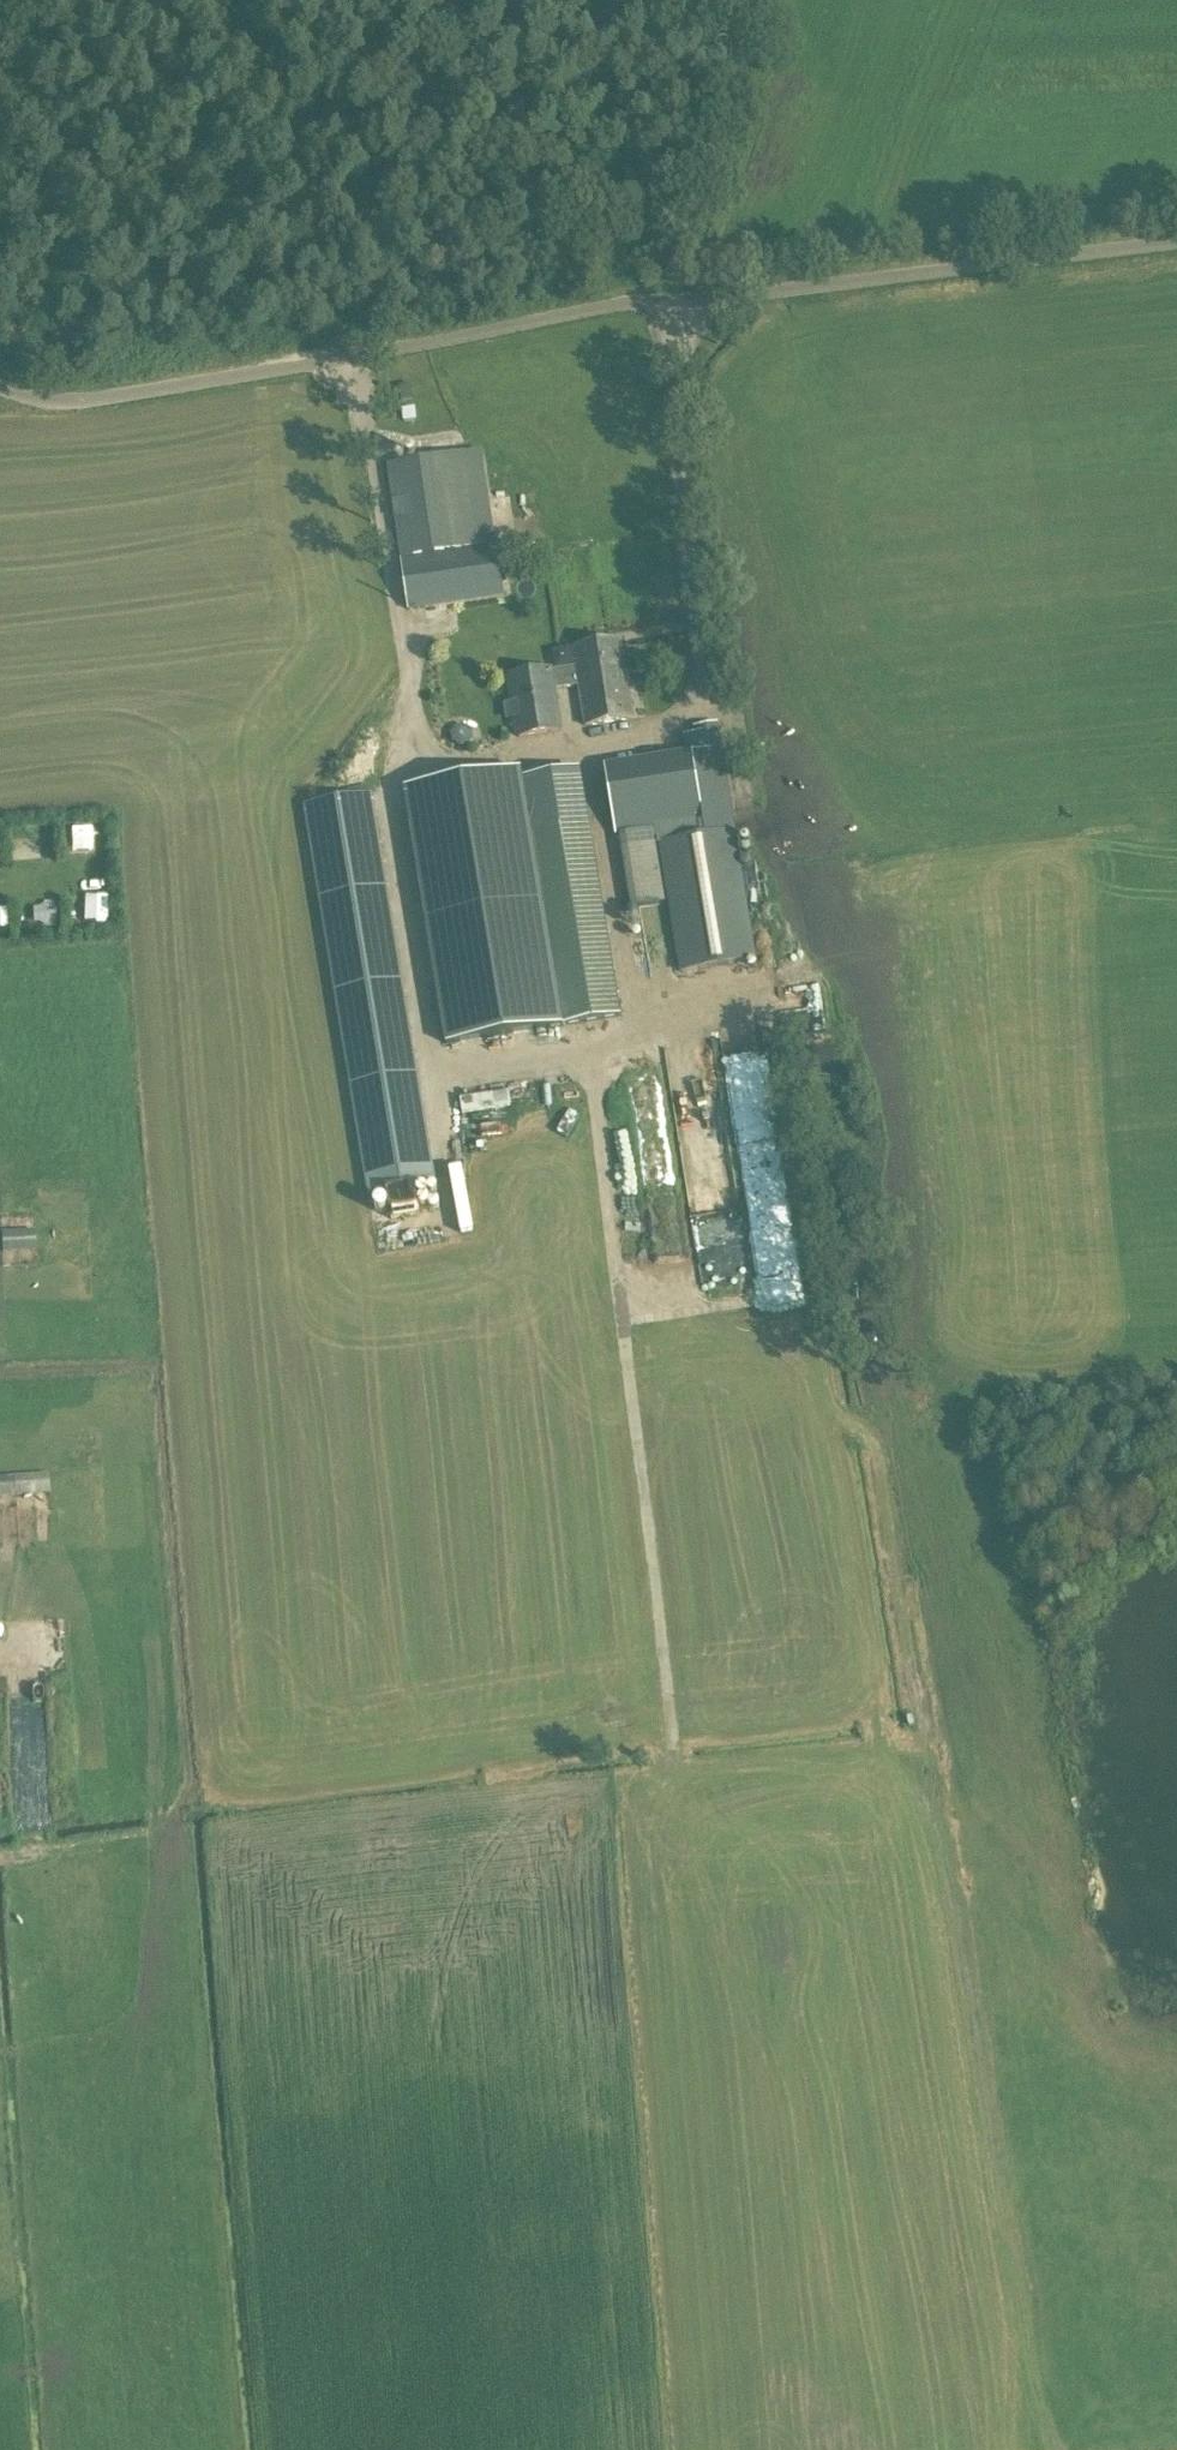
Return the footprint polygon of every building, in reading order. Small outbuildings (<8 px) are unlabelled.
[(411,385),(399,387),(401,401),(413,399),(411,385)] [(504,597),(496,546),(481,453),(449,457),(388,467),(403,560),(402,560),(409,612),(504,597)] [(514,556),(503,557),(505,575),(517,573),(514,556)] [(622,643),(573,650),(576,668),(551,672),(554,691),(579,687),(585,727),(634,719),(622,643)] [(551,671),(509,678),(519,738),(560,732),(551,672),(551,671)] [(461,749),(468,748),(473,741),(472,734),(463,727),(456,728),(451,735),(452,743),(461,749)] [(699,753),(604,769),(615,835),(620,834),(632,910),(666,904),(656,847),(659,847),(680,975),(756,963),(718,730),(695,733),(699,753)] [(404,790),(447,1044),(544,1028),(532,959),(552,956),(532,836),(587,827),(578,771),(523,780),(521,771),(404,790)] [(369,1195),(436,1183),(372,795),(304,807),(369,1195)] [(619,1016),(587,827),(532,836),(552,956),(532,959),(544,1028),(565,1024),(619,1016)] [(2,1253),(36,1252),(35,1231),(1,1233),(2,1253)] [(16,1497),(50,1495),(49,1474),(14,1476),(16,1497)]
